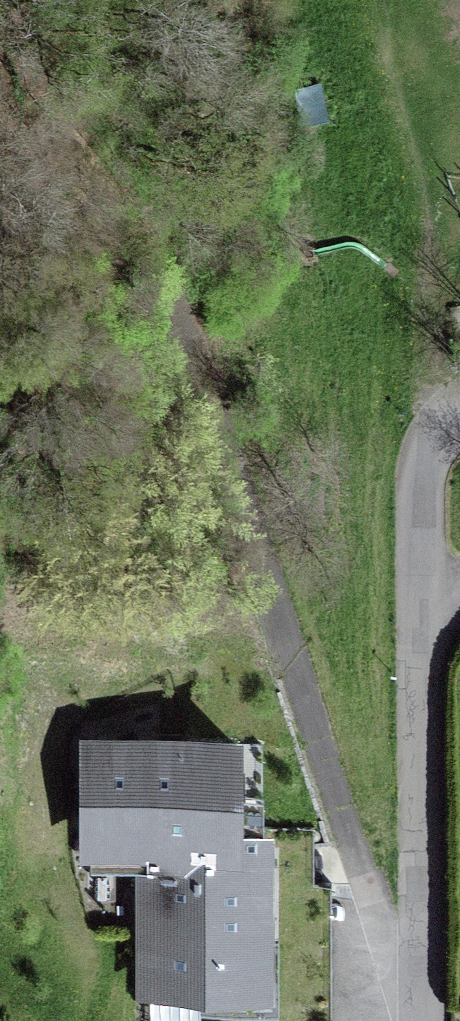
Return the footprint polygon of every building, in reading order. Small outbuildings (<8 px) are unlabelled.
[(233,744),(89,744),(89,845),(146,845),(147,984),(263,983),(263,826),(234,826),(233,744)]
